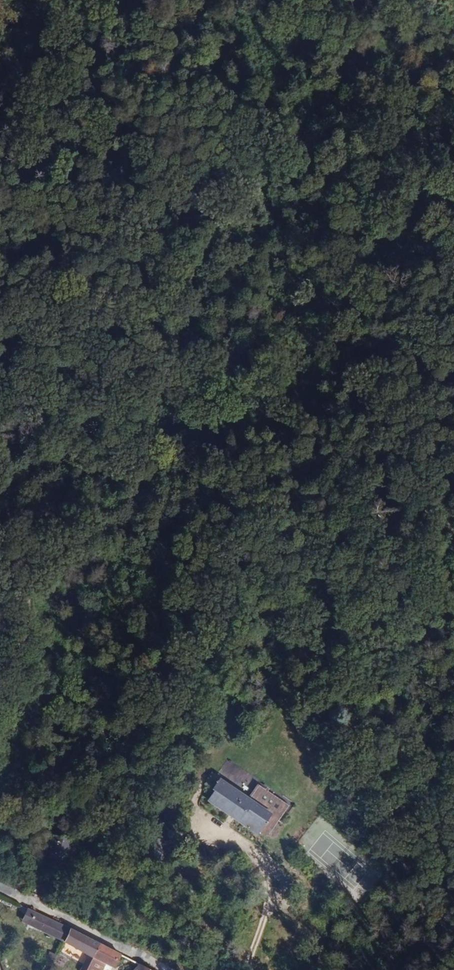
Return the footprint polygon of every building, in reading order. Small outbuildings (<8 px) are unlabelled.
[(268,813),(218,780),(210,790),(214,795),(209,804),(227,817),(227,819),(219,832),(230,839),(240,825),(254,833),(268,813)] [(246,790),(254,793),(257,785),(249,782),(246,790)] [(36,913),(28,909),(25,914),(33,918),(36,913)] [(68,929),(36,913),(33,918),(30,923),(63,940),(68,929)] [(33,918),(25,914),(22,920),(30,923),(33,918)] [(69,930),(64,941),(92,955),(98,944),(69,930)] [(85,969),(99,969),(102,963),(111,967),(118,954),(98,944),(92,955),(85,969)]
